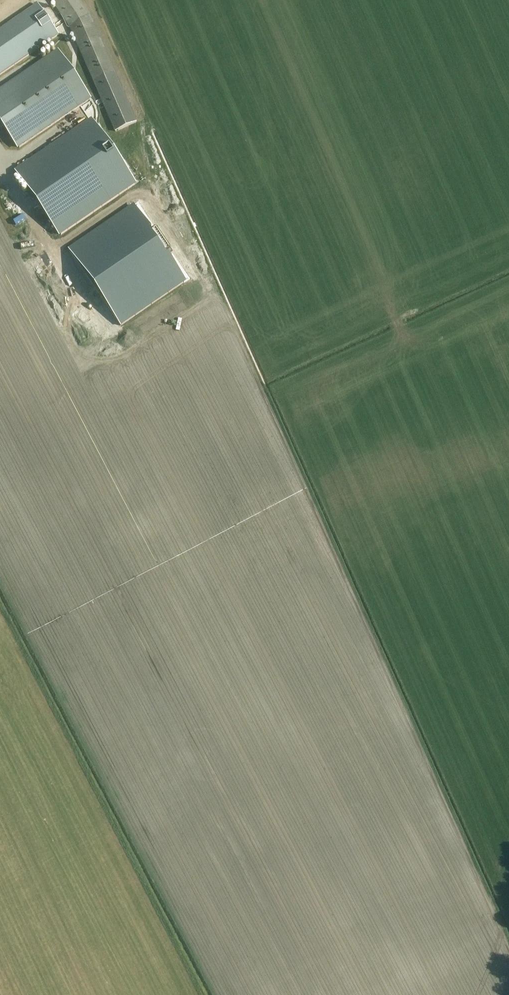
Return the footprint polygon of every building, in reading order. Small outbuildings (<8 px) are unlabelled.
[(93,81),(115,132),(137,122),(115,72),(90,14),(80,0),(51,0),(70,28),(93,81)] [(59,35),(37,4),(0,30),(0,76),(59,35)] [(92,99),(58,50),(0,90),(0,123),(18,150),(92,99)] [(134,186),(90,120),(71,132),(70,133),(16,170),(60,236),(134,186)]
